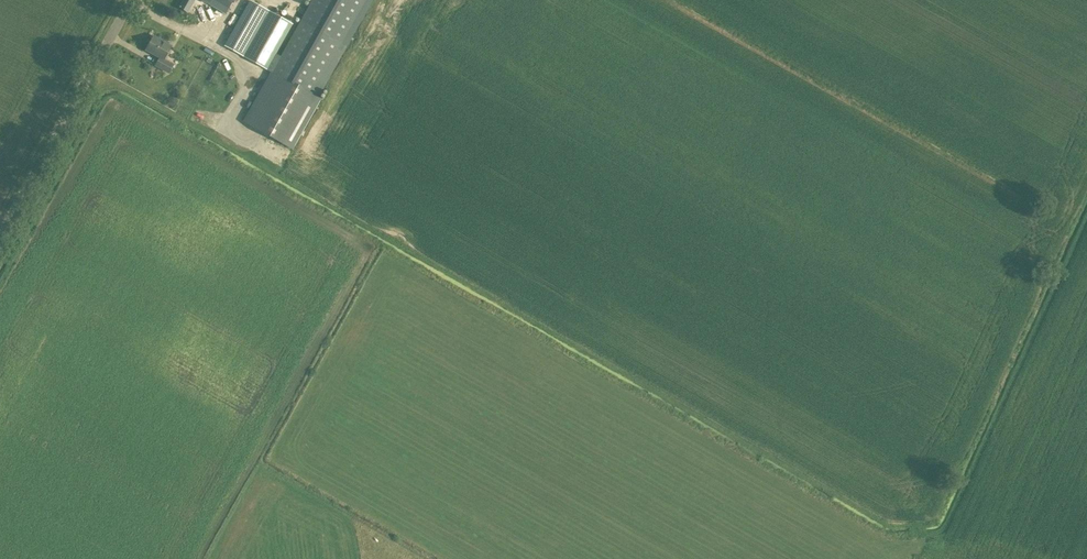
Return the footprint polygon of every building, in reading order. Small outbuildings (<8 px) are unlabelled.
[(179,8),(188,13),(195,0),(183,0),(179,8)] [(225,14),(233,0),(200,0),(225,14)] [(243,57),(269,11),(250,0),(224,46),(243,57)] [(275,53),(292,24),(269,11),(243,57),(266,70),(275,53)] [(282,57),(275,53),(266,70),(273,73),(245,123),(290,149),(320,96),(314,93),(342,43),(302,21),(282,57)] [(169,73),(173,65),(164,60),(171,47),(154,37),(146,51),(160,58),(156,66),(169,73)]
